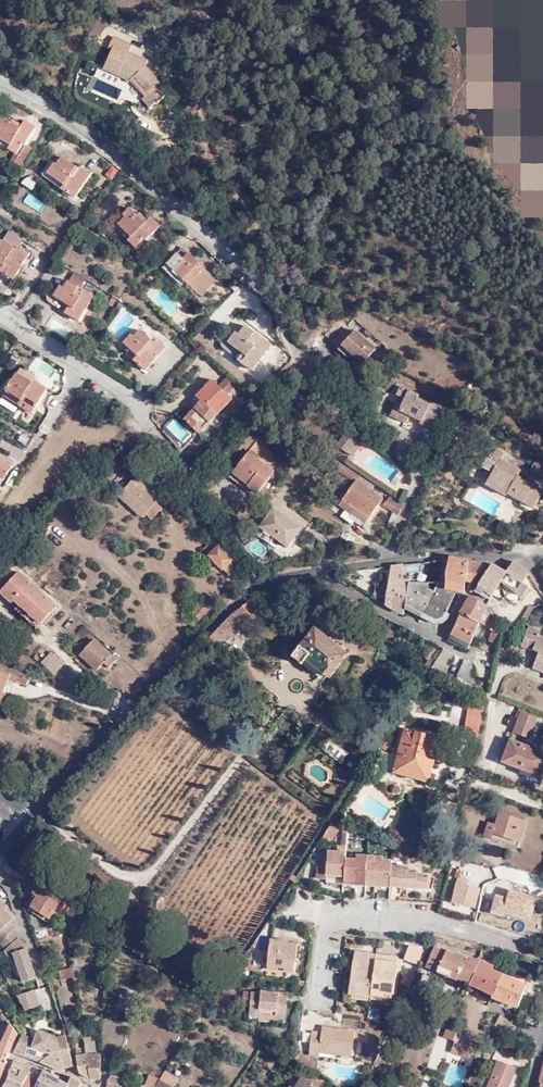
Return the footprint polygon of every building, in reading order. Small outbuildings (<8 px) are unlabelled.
[(128,59),(131,54),(134,46),(115,38),(111,47),(115,49),(105,68),(119,76),(120,74),(132,79),(140,80),(150,95),(148,96),(156,105),(167,96),(160,87),(162,84),(147,66),(150,63),(140,58),(137,62),(128,59)] [(140,58),(131,54),(128,59),(137,62),(140,58)] [(140,80),(132,79),(135,84),(147,97),(148,96),(150,95),(140,80)] [(27,146),(36,130),(25,123),(24,125),(18,123),(16,125),(1,117),(0,119),(0,128),(0,129),(0,141),(11,148),(11,150),(18,154),(24,144),(27,146)] [(36,150),(27,146),(16,163),(24,168),(36,150)] [(94,173),(85,167),(82,170),(64,158),(57,169),(53,166),(50,172),(74,188),(72,191),(80,197),(94,173)] [(113,165),(103,171),(109,180),(118,174),(113,165)] [(27,194),(24,202),(41,210),(45,202),(27,194)] [(129,207),(123,215),(128,219),(121,227),(135,239),(133,242),(141,248),(149,239),(151,241),(165,225),(155,218),(151,222),(147,219),(146,220),(129,207)] [(24,249),(26,246),(29,240),(14,231),(8,240),(24,249)] [(26,246),(24,249),(8,240),(4,246),(1,244),(0,246),(0,258),(17,268),(15,273),(14,274),(21,279),(36,253),(26,246)] [(187,251),(176,262),(182,269),(178,273),(191,284),(187,287),(204,302),(218,287),(213,282),(216,278),(187,251)] [(15,273),(17,268),(0,258),(0,264),(15,273)] [(78,304),(75,309),(88,317),(100,296),(75,279),(72,285),(67,281),(61,292),(78,304)] [(58,297),(75,309),(78,304),(61,292),(58,297)] [(278,343),(253,325),(247,333),(241,329),(233,341),(249,352),(245,358),(260,368),(278,343)] [(139,332),(129,343),(146,360),(144,363),(151,369),(171,346),(163,338),(159,340),(148,328),(141,334),(139,332)] [(361,333),(343,353),(354,362),(357,359),(368,368),(382,352),(361,333)] [(39,382),(40,381),(42,378),(25,368),(22,372),(39,382)] [(51,388),(40,381),(39,382),(22,372),(18,380),(17,378),(10,389),(30,402),(28,406),(37,411),(51,388)] [(244,384),(234,375),(221,386),(231,395),(244,384)] [(231,395),(221,386),(214,379),(206,389),(211,394),(204,402),(206,404),(193,418),(205,429),(234,398),(231,395)] [(446,404),(434,398),(432,402),(419,397),(421,393),(402,385),(398,393),(406,396),(404,403),(399,401),(392,415),(408,421),(412,415),(424,420),(422,423),(435,428),(446,404)] [(8,393),(28,406),(30,402),(10,389),(8,393)] [(211,394),(206,389),(192,404),(197,409),(187,421),(201,433),(205,429),(193,418),(206,404),(204,402),(211,394)] [(358,437),(347,429),(338,445),(342,447),(347,441),(352,444),(358,437)] [(357,448),(352,444),(347,441),(342,447),(352,455),(357,448)] [(541,495),(542,490),(542,484),(528,476),(527,479),(519,475),(522,468),(502,458),(505,452),(495,447),(489,457),(487,457),(483,466),(494,472),(499,474),(541,495)] [(276,469),(251,451),(238,469),(253,479),(250,483),(248,485),(257,493),(276,469)] [(0,453),(0,475),(8,480),(18,464),(0,453)] [(376,484),(337,456),(333,462),(350,473),(349,476),(355,480),(339,504),(352,513),(357,505),(372,515),(384,497),(373,489),(376,484)] [(538,458),(532,469),(542,474),(542,461),(538,458)] [(253,479),(238,469),(235,472),(250,483),(253,479)] [(246,487),(248,485),(250,483),(235,472),(232,476),(246,487)] [(508,494),(509,492),(510,490),(496,482),(499,474),(494,472),(488,484),(508,494)] [(536,505),(541,495),(499,474),(496,482),(510,490),(509,492),(536,505)] [(145,518),(149,515),(160,502),(163,499),(139,476),(121,496),(145,518)] [(403,517),(407,506),(391,494),(385,504),(397,512),(403,517)] [(160,502),(149,515),(156,520),(166,508),(160,502)] [(357,505),(352,513),(367,523),(372,515),(357,505)] [(271,517),(264,527),(293,548),(308,527),(278,506),(271,517)] [(392,525),(398,527),(403,517),(397,512),(392,525)] [(263,528),(264,527),(271,517),(264,513),(257,524),(263,528)] [(359,534),(349,528),(345,533),(343,532),(342,535),(353,542),(359,534)] [(486,551),(499,552),(505,540),(496,534),(486,551)] [(241,564),(231,554),(216,540),(208,549),(215,556),(213,557),(227,568),(228,567),(235,573),(241,567),(241,564)] [(467,583),(469,561),(450,558),(450,560),(447,583),(446,590),(456,593),(460,594),(465,595),(467,583)] [(485,564),(469,561),(467,583),(473,584),(484,566),(485,564)] [(429,582),(429,562),(405,566),(403,580),(410,581),(429,582)] [(475,592),(490,601),(492,598),(502,583),(523,597),(530,587),(524,582),(526,578),(530,574),(527,571),(515,562),(508,570),(505,568),(503,570),(493,564),(475,592)] [(63,606),(25,572),(7,590),(19,601),(45,624),(63,606)] [(537,592),(540,591),(530,574),(526,578),(532,585),(537,592)] [(404,615),(405,606),(410,581),(403,580),(401,580),(388,578),(388,580),(391,581),(389,592),(387,606),(391,608),(403,615),(404,615)] [(446,590),(447,583),(443,583),(437,583),(435,591),(429,591),(429,582),(410,581),(405,606),(425,616),(436,621),(442,620),(456,593),(446,590)] [(19,601),(7,590),(5,594),(16,603),(19,601)] [(223,599),(231,606),(239,597),(232,590),(223,599)] [(480,624),(481,622),(488,606),(471,598),(463,610),(461,615),(480,624)] [(213,609),(207,604),(199,613),(204,618),(213,609)] [(232,616),(243,632),(256,622),(244,606),(232,616)] [(487,625),(492,612),(488,606),(481,622),(487,625)] [(471,646),(480,624),(461,615),(452,635),(471,646)] [(227,620),(220,627),(231,641),(243,632),(232,616),(227,620)] [(293,658),(302,666),(307,661),(327,677),(330,679),(349,654),(315,629),(293,658)] [(540,655),(542,656),(542,640),(540,639),(542,633),(530,629),(522,648),(540,655)] [(503,637),(494,631),(491,646),(500,649),(501,646),(503,637)] [(469,649),(471,646),(452,635),(450,638),(469,649)] [(99,641),(84,656),(101,670),(109,663),(114,667),(119,661),(99,641)] [(49,646),(43,652),(36,658),(42,664),(54,651),(49,646)] [(431,661),(437,652),(432,649),(426,658),(431,661)] [(54,651),(42,664),(45,667),(48,664),(58,655),(54,651)] [(452,656),(444,651),(435,665),(433,669),(439,672),(443,674),(454,657),(452,656)] [(58,655),(48,664),(58,674),(67,664),(58,655)] [(539,659),(534,671),(542,674),(542,660),(539,659)] [(472,663),(466,660),(461,669),(476,677),(472,663)] [(307,661),(302,666),(324,682),(327,677),(307,661)] [(0,703),(11,676),(32,684),(35,676),(31,674),(0,662),(0,703)] [(476,677),(461,669),(458,673),(477,684),(476,677)] [(190,689),(189,681),(181,679),(175,686),(177,692),(185,695),(190,689)] [(518,728),(534,735),(539,723),(523,716),(518,728)] [(531,743),(534,735),(518,728),(514,736),(531,743)] [(429,781),(440,739),(428,736),(428,738),(418,735),(418,733),(407,730),(395,772),(429,781)] [(542,772),(542,757),(511,744),(503,764),(540,780),(542,772)] [(519,843),(525,823),(499,815),(496,826),(489,824),(483,839),(491,842),(494,836),(519,843)] [(324,837),(322,841),(329,845),(339,832),(332,826),(331,826),(324,837)] [(346,879),(348,861),(348,851),(339,850),(339,855),(330,854),(330,855),(330,867),(324,866),(321,866),(320,881),(329,882),(329,878),(346,879)] [(360,887),(367,888),(370,858),(360,858),(359,862),(348,861),(346,879),(346,881),(360,883),(360,887)] [(376,885),(393,886),(394,869),(394,863),(386,862),(386,860),(370,858),(367,888),(376,889),(376,885)] [(393,886),(393,890),(430,893),(432,879),(420,878),(421,874),(412,874),(412,870),(394,869),(393,886)] [(328,886),(345,888),(345,886),(346,881),(346,879),(329,878),(329,882),(328,886)] [(39,886),(34,893),(39,896),(58,908),(62,902),(43,889),(39,886)] [(467,908),(471,891),(466,890),(456,887),(452,905),(467,908)] [(479,893),(471,891),(467,908),(452,905),(451,908),(473,913),(479,893)] [(507,892),(506,898),(495,896),(491,915),(531,925),(537,898),(507,892)] [(34,904),(38,898),(33,895),(29,901),(34,904)] [(58,908),(39,896),(38,898),(34,904),(32,908),(51,920),(58,908)] [(10,911),(8,914),(5,912),(6,910),(5,908),(6,906),(0,900),(0,942),(8,951),(7,954),(19,968),(24,983),(36,979),(28,954),(26,954),(25,950),(26,949),(26,947),(13,933),(16,930),(11,924),(17,918),(10,911)] [(58,908),(66,913),(70,907),(62,902),(58,908)] [(487,920),(492,905),(480,902),(476,917),(487,920)] [(439,937),(434,936),(429,947),(434,948),(439,937)] [(272,941),(269,969),(286,970),(285,974),(296,975),(299,948),(289,946),(289,943),(272,941)] [(409,945),(403,960),(418,965),(423,950),(409,945)] [(478,961),(434,948),(426,967),(458,981),(459,978),(470,984),(480,962),(478,961)] [(352,993),(373,996),(373,994),(377,958),(356,956),(352,993)] [(373,994),(393,998),(396,998),(401,961),(377,958),(373,994)] [(470,984),(492,997),(503,975),(492,970),(494,968),(480,962),(470,984)] [(530,969),(530,964),(528,963),(527,965),(522,964),(521,971),(526,972),(527,968),(530,969)] [(71,964),(58,968),(61,978),(72,975),(72,970),(71,964)] [(492,997),(492,998),(518,1008),(527,986),(510,978),(511,975),(506,973),(505,976),(503,975),(492,997)] [(409,990),(415,978),(407,974),(401,985),(409,990)] [(43,1005),(53,1003),(50,987),(41,988),(43,1005)] [(35,991),(18,996),(16,997),(23,1009),(25,1011),(40,1006),(35,991)] [(125,1006),(127,995),(122,994),(119,1005),(125,1006)] [(251,1008),(250,1015),(259,1016),(259,1019),(277,1021),(278,1016),(287,1017),(289,996),(262,994),(262,996),(245,994),(243,1007),(251,1008)] [(134,1008),(136,998),(127,995),(125,1006),(134,1008)] [(369,1008),(367,1019),(377,1021),(380,1011),(369,1008)] [(526,1027),(538,1025),(539,1012),(528,1010),(526,1026),(526,1027)] [(507,1025),(509,1021),(502,1015),(500,1019),(507,1025)] [(277,1021),(259,1019),(259,1022),(286,1025),(287,1017),(278,1016),(277,1021)] [(511,1036),(515,1028),(513,1025),(509,1021),(507,1025),(505,1029),(504,1030),(511,1036)] [(445,1038),(453,1041),(461,1044),(465,1035),(458,1033),(460,1026),(452,1023),(451,1022),(445,1038)] [(2,1079),(7,1064),(6,1063),(19,1035),(11,1025),(0,1048),(0,1082),(2,1079)] [(323,1036),(314,1034),(311,1057),(321,1058),(321,1051),(341,1054),(341,1055),(353,1057),(355,1041),(363,1042),(369,1043),(370,1035),(324,1029),(323,1036)] [(74,1066),(67,1036),(56,1039),(54,1037),(39,1031),(35,1040),(33,1047),(20,1042),(16,1053),(42,1063),(58,1050),(66,1068),(74,1066)] [(461,1044),(470,1047),(475,1034),(466,1031),(465,1035),(461,1044)] [(311,1057),(314,1034),(306,1034),(303,1056),(311,1057)] [(33,1047),(35,1040),(23,1035),(20,1042),(33,1047)] [(469,1060),(474,1048),(470,1047),(461,1044),(453,1041),(448,1055),(452,1057),(453,1055),(469,1060)] [(94,1050),(93,1042),(89,1042),(84,1042),(85,1050),(94,1050)] [(112,1056),(101,1048),(101,1055),(101,1061),(111,1061),(112,1056)] [(67,1072),(66,1068),(58,1050),(42,1063),(67,1072)] [(101,1061),(101,1055),(91,1054),(86,1055),(91,1080),(100,1080),(101,1061)] [(91,1080),(86,1055),(77,1055),(76,1055),(80,1074),(91,1080)] [(33,1068),(15,1061),(7,1083),(17,1086),(26,1086),(33,1068)] [(516,1068),(499,1061),(487,1086),(508,1086),(516,1068)] [(40,1078),(35,1075),(38,1070),(33,1068),(26,1086),(36,1086),(39,1079),(40,1078)] [(43,1072),(40,1078),(39,1079),(52,1086),(69,1086),(70,1086),(68,1086),(50,1074),(43,1072)] [(120,1079),(112,1075),(107,1083),(108,1083),(118,1086),(119,1083),(120,1079)] [(160,1081),(148,1077),(144,1086),(156,1086),(157,1086),(160,1081)] [(68,1086),(70,1086),(69,1086),(80,1086),(81,1084),(71,1078),(68,1086)]
